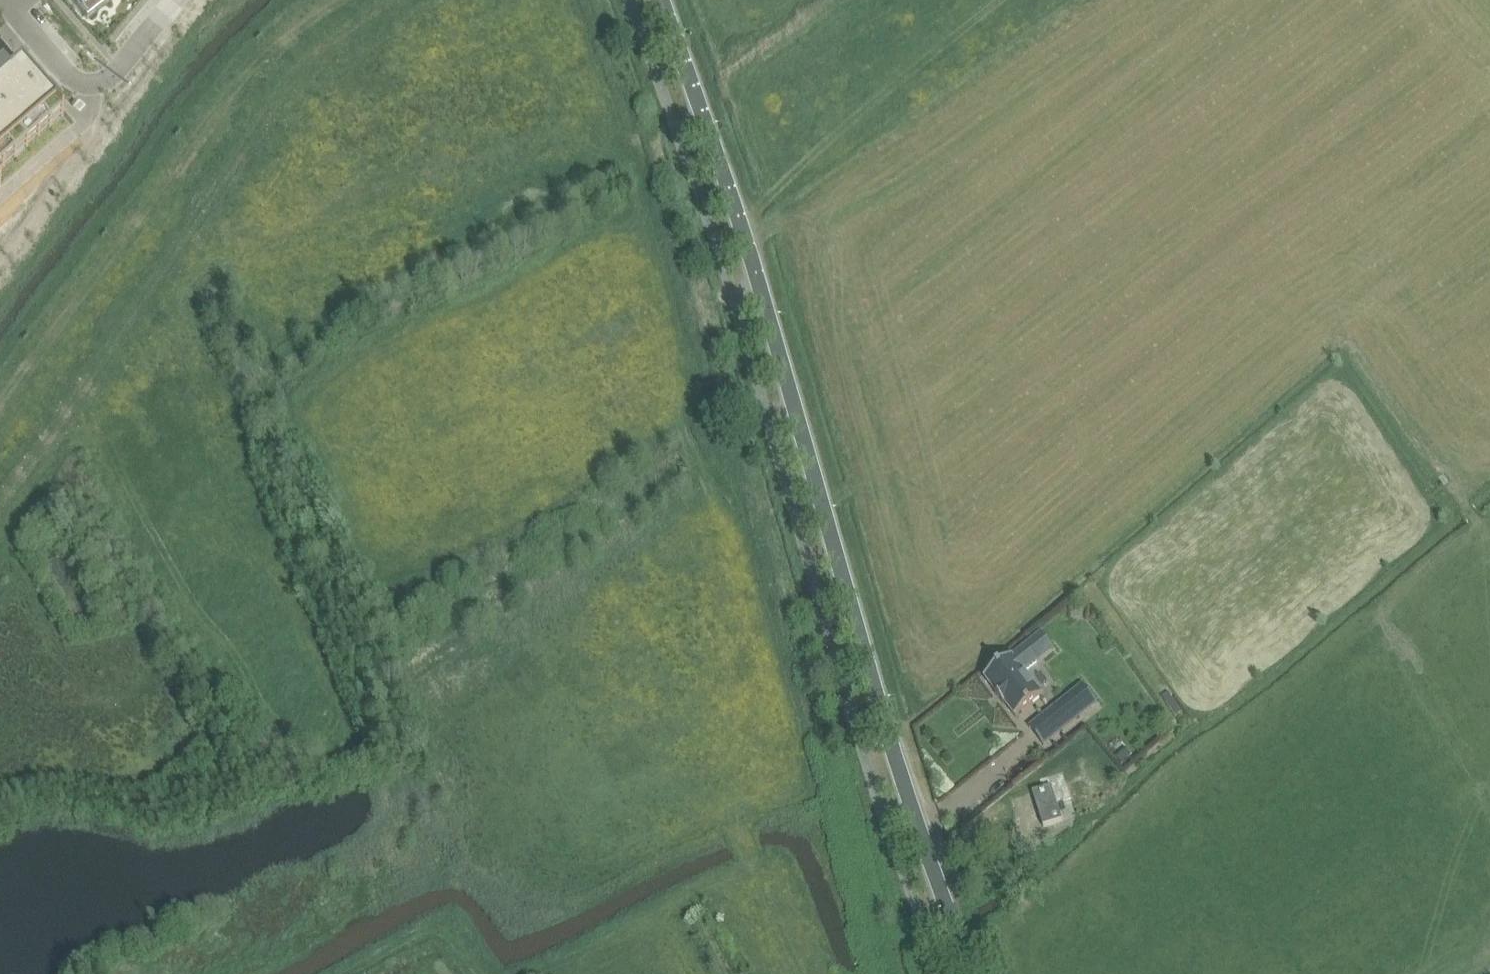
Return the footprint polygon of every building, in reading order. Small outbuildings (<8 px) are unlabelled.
[(88,16),(108,0),(75,0),(88,16)] [(64,117),(56,108),(43,93),(21,68),(9,79),(0,87),(0,172),(64,117)] [(1008,652),(981,674),(1014,713),(1040,691),(1008,652)] [(1080,679),(1034,718),(1049,736),(1095,697),(1080,679)] [(1052,786),(1033,792),(1044,826),(1063,820),(1052,786)]
